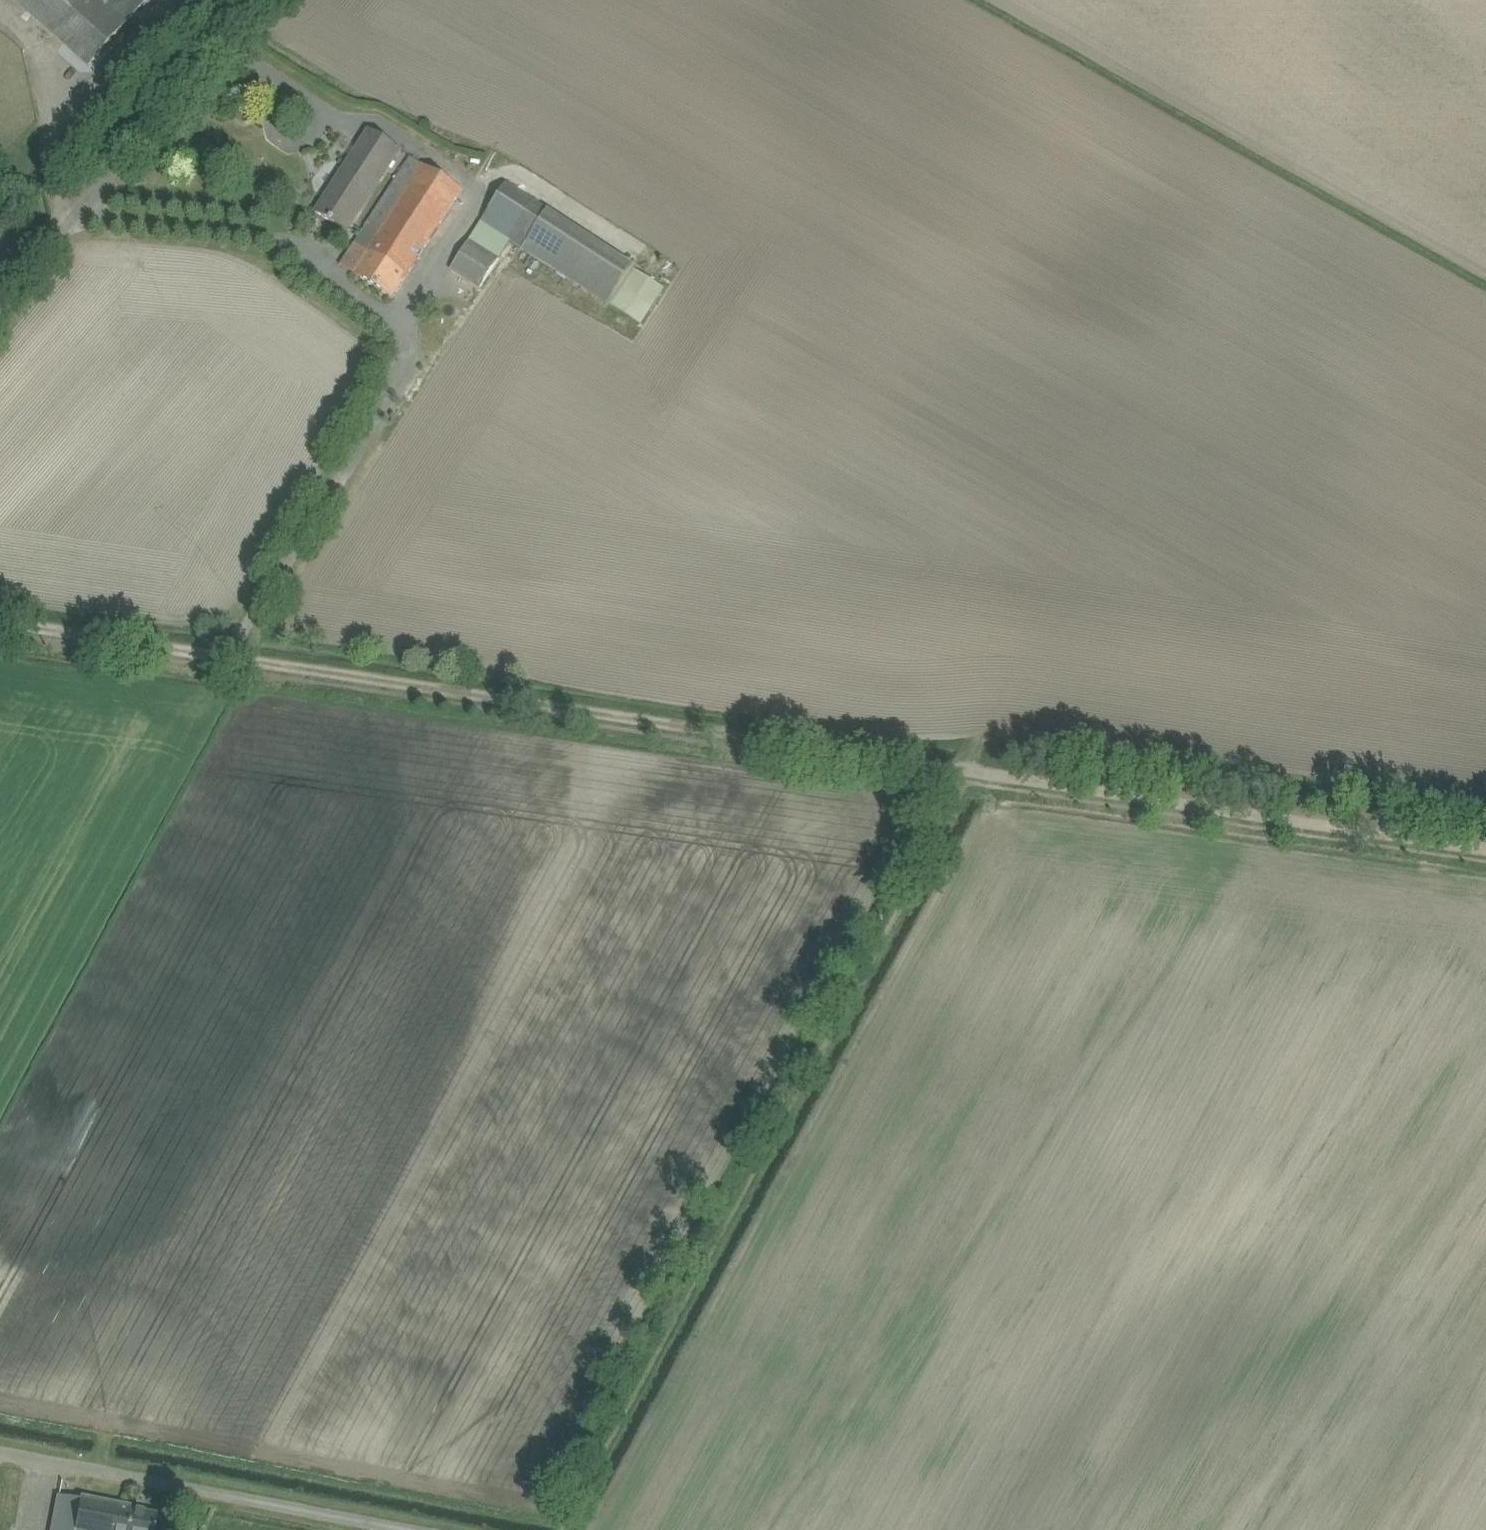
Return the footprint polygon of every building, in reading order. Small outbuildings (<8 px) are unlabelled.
[(75,51),(90,65),(147,0),(113,0),(109,4),(104,0),(16,0),(53,32),(75,51)] [(317,212),(347,232),(401,151),(371,131),(317,212)] [(412,158),(342,265),(393,299),(463,191),(412,158)] [(480,223),(554,269),(608,304),(633,267),(579,232),(506,184),(480,223)] [(451,269),(481,288),(500,258),(471,239),(451,269)] [(77,1523),(112,1529),(114,1529),(119,1503),(81,1495),(81,1498),(59,1493),(52,1529),(75,1529),(77,1523)] [(158,1514),(131,1509),(132,1506),(119,1503),(114,1529),(154,1529),(158,1514)]
